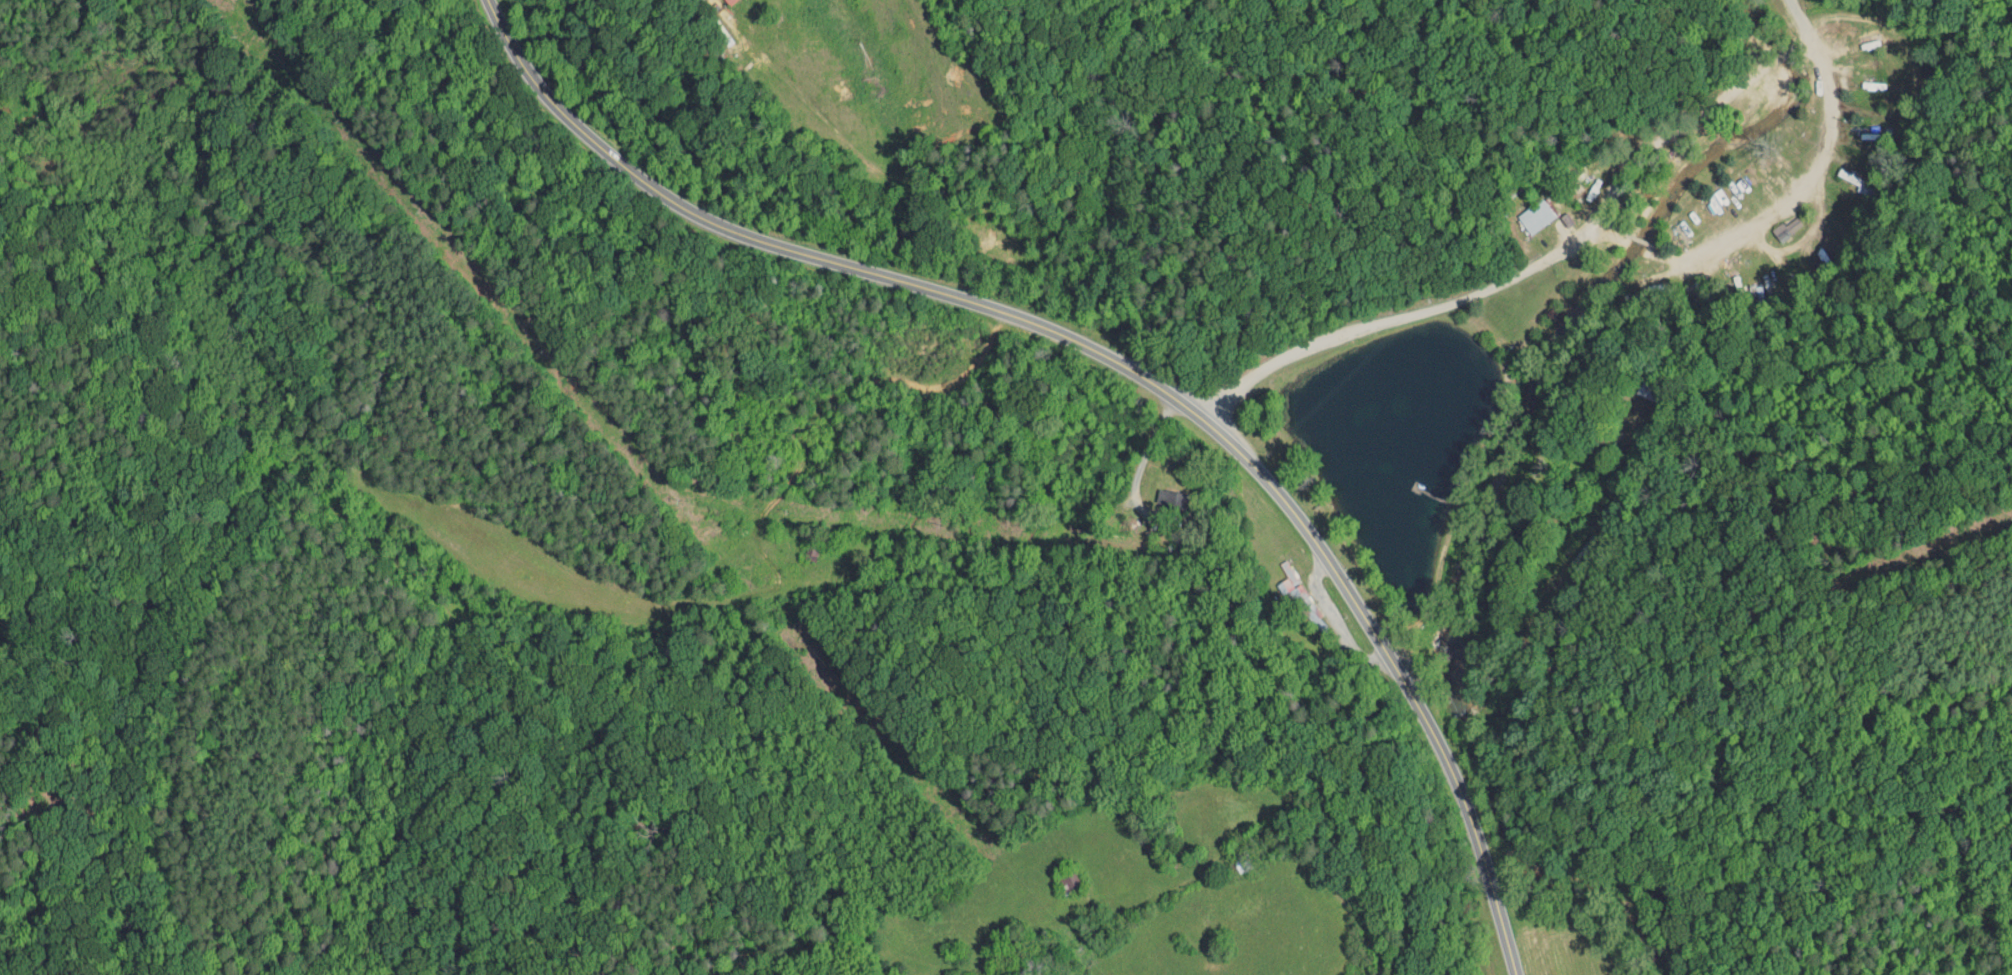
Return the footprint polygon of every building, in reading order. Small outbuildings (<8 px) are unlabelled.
[(1505,208),(1517,228),(1544,211),(1532,192),(1505,208)] [(1789,217),(1782,210),(1772,220),(1768,215),(1758,224),(1768,235),(1789,217)] [(1172,486),(1145,482),(1142,498),(1169,502),(1172,486)] [(1264,577),(1269,589),(1277,586),(1282,598),(1293,594),(1277,553),(1268,556),(1275,573),(1264,577)]
